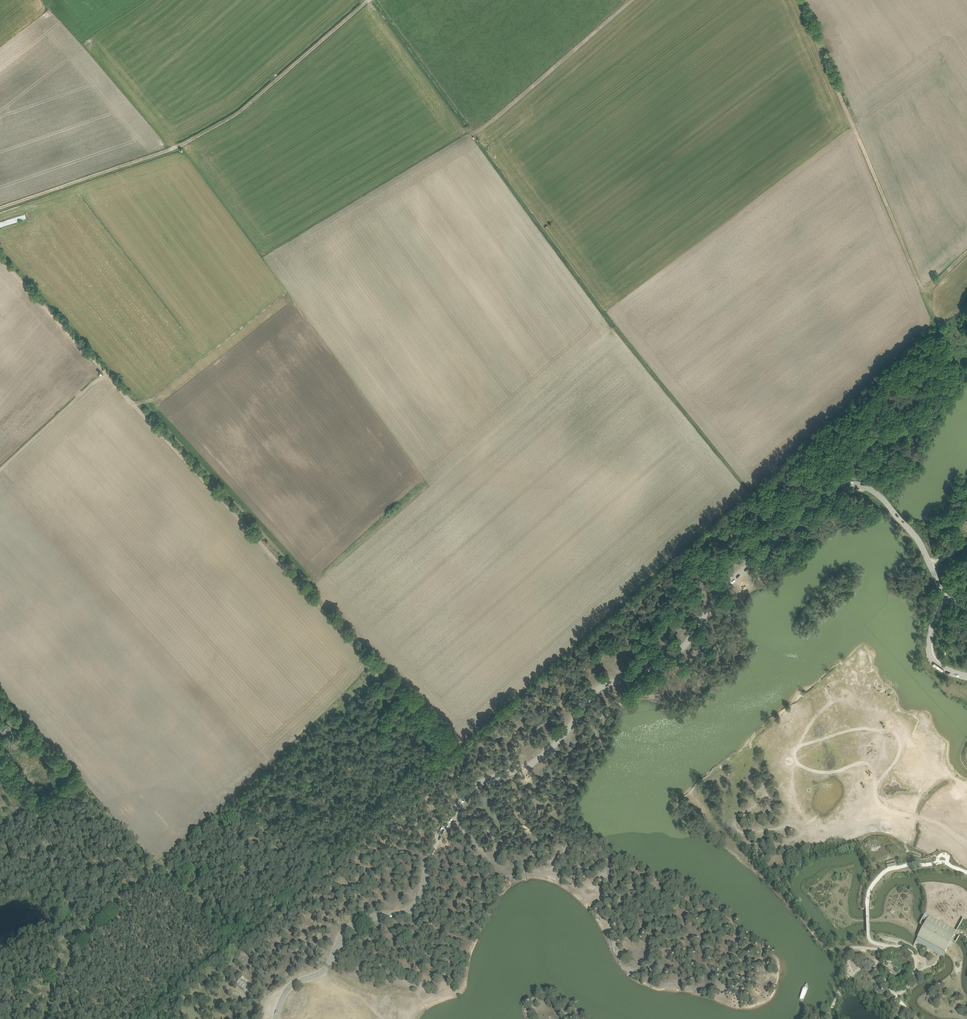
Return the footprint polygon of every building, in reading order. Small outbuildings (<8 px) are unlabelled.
[(9,718),(0,727),(8,736),(14,731),(11,727),(15,724),(9,718)] [(917,938),(944,953),(945,952),(951,940),(956,931),(929,917),(924,925),(917,938)] [(945,957),(945,952),(944,953),(917,938),(915,941),(919,943),(928,948),(930,949),(939,954),(942,956),(945,957)] [(235,983),(244,992),(249,986),(240,978),(235,983)] [(879,984),(873,993),(878,997),(883,989),(884,987),(879,984)]
